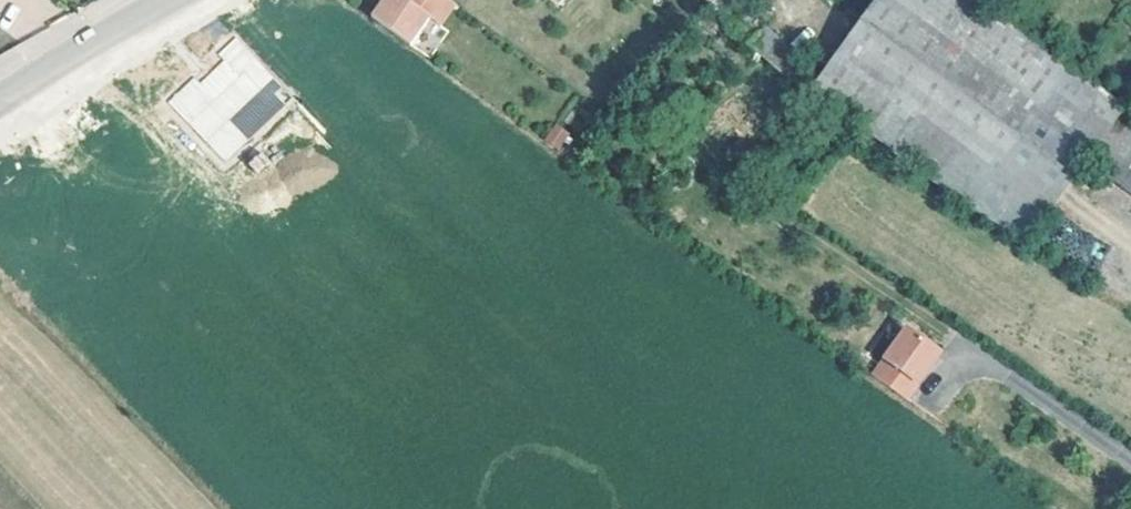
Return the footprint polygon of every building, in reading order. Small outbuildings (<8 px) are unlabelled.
[(371,18),(409,45),(429,17),(440,25),(455,5),(449,0),(383,0),(371,18)] [(979,0),(876,0),(809,92),(1020,246),(1083,161),(1124,106),(979,0)] [(275,78),(237,38),(219,56),(225,62),(202,84),(196,78),(170,103),(227,163),(250,141),(231,121),(275,78)] [(322,59),(320,49),(310,63),(316,67),(322,59)] [(225,62),(219,56),(196,78),(202,84),(225,62)] [(296,100),(284,88),(277,95),(289,107),(296,100)] [(1083,161),(1130,196),(1130,112),(1124,106),(1083,161)] [(545,144),(563,151),(570,132),(551,125),(545,144)] [(126,172),(117,181),(123,187),(132,178),(126,172)] [(26,231),(11,246),(18,254),(33,239),(26,231)] [(873,376),(907,400),(941,353),(907,328),(873,376)]
